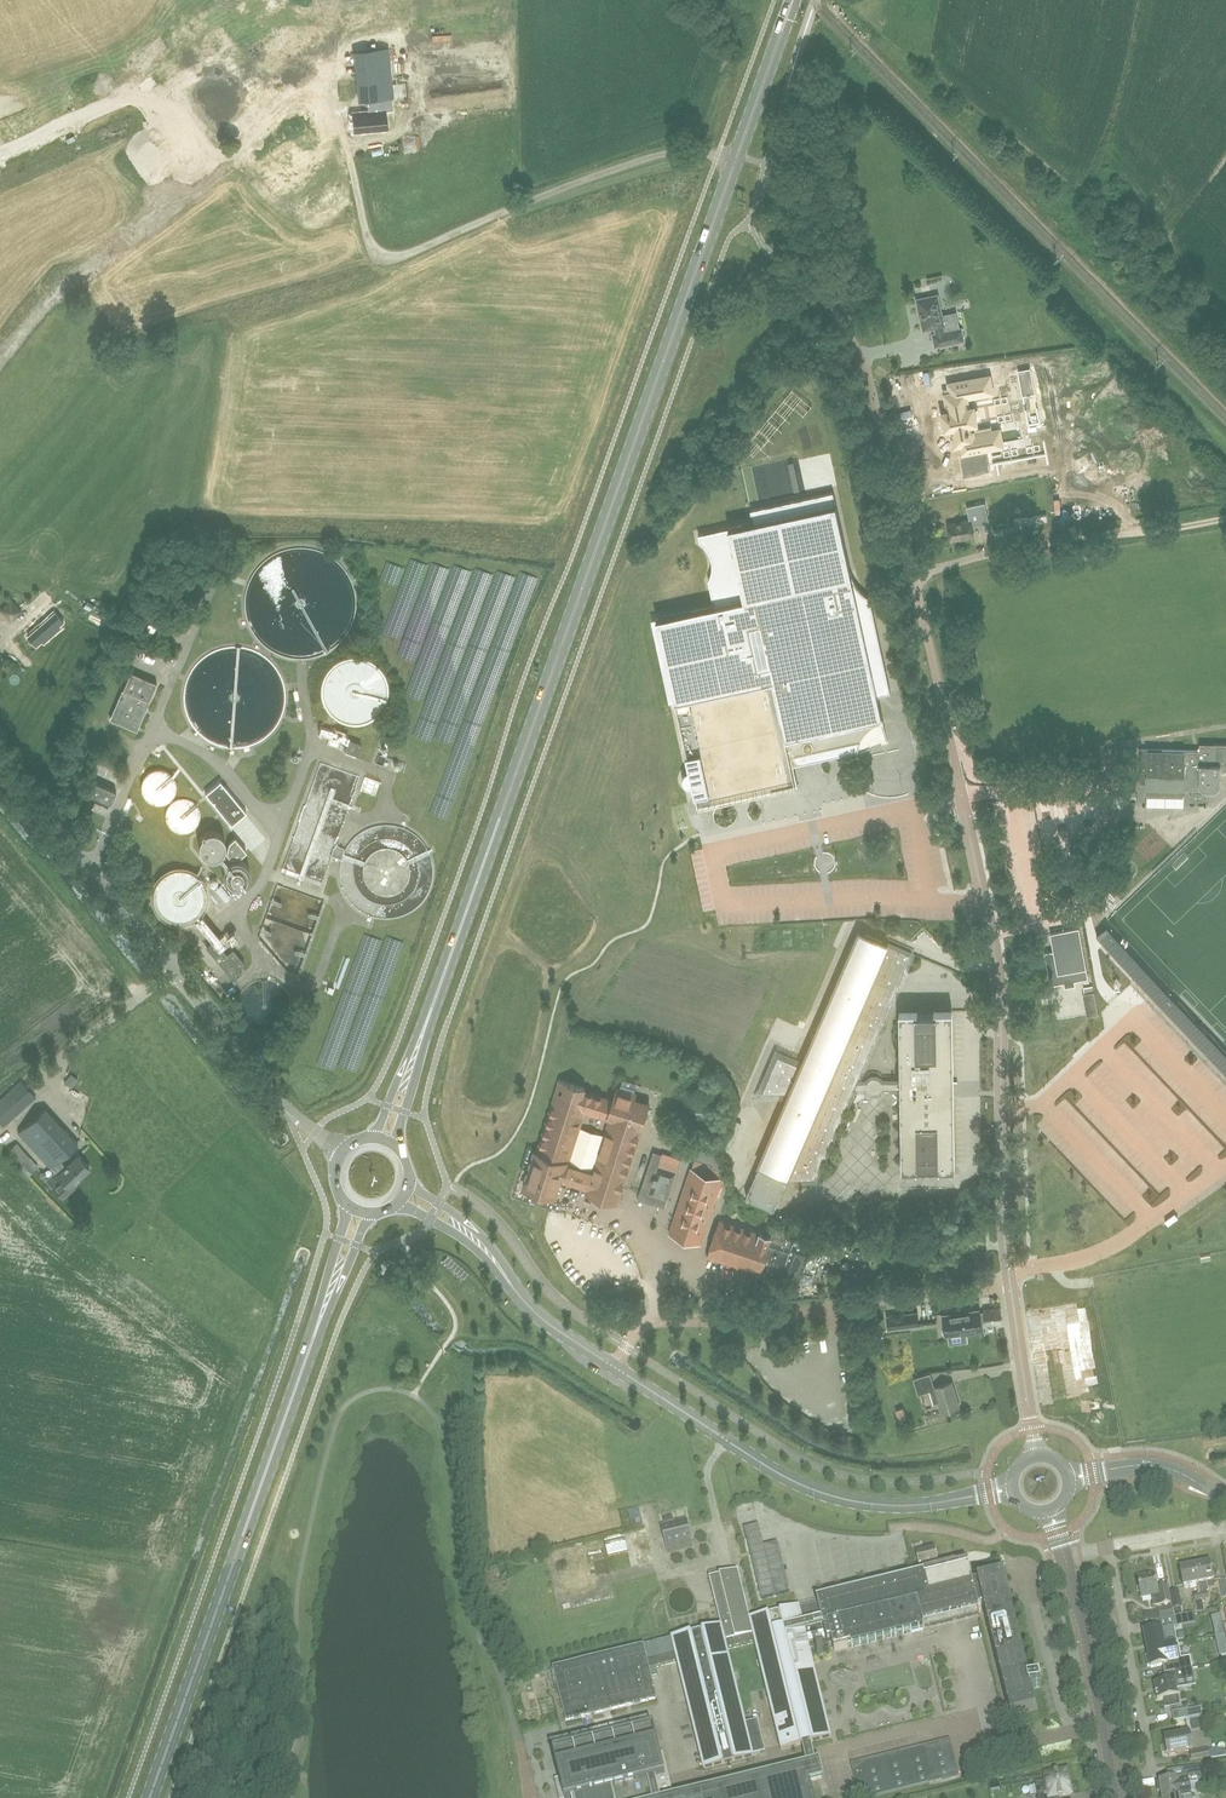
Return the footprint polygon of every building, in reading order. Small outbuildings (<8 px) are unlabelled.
[(363,100),(367,99),(368,111),(352,112),(354,131),(386,128),(385,111),(392,110),(391,97),(393,97),(388,48),(358,51),(363,100)] [(489,69),(491,56),(478,55),(477,68),(489,69)] [(342,58),(345,73),(351,72),(349,57),(342,58)] [(231,60),(187,101),(221,137),(265,96),(231,60)] [(933,334),(935,346),(964,340),(961,328),(944,332),(943,326),(944,326),(937,295),(917,299),(923,330),(935,328),(936,333),(933,334)] [(1017,370),(1022,395),(1035,392),(1030,367),(1017,370)] [(966,397),(993,392),(989,375),(948,383),(949,388),(942,390),(943,395),(945,395),(948,411),(941,412),(945,429),(951,427),(954,440),(952,440),(953,445),(958,444),(959,453),(963,453),(964,458),(961,459),(964,474),(963,475),(963,476),(989,471),(985,449),(1003,446),(1000,429),(992,430),(991,425),(972,429),(971,423),(976,422),(973,406),(968,407),(966,397)] [(714,606),(656,618),(689,770),(688,771),(687,771),(686,771),(686,772),(685,772),(685,773),(684,773),(684,774),(683,775),(683,776),(682,777),(682,778),(682,779),(682,780),(682,781),(683,782),(683,783),(684,784),(685,785),(685,786),(686,786),(687,787),(688,787),(689,788),(690,788),(691,788),(692,788),(693,787),(696,801),(786,781),(783,767),(793,765),(888,744),(877,695),(890,692),(869,598),(866,596),(864,594),(861,591),(859,589),(857,586),(855,583),(853,580),(852,576),(851,572),(833,492),(750,510),(753,522),(698,534),(700,541),(702,543),(704,545),(705,547),(707,550),(708,552),(710,555),(711,557),(711,560),(712,563),(712,565),(712,568),(712,570),(711,573),(711,576),(710,578),(709,580),(714,606)] [(974,535),(971,525),(989,521),(984,501),(966,506),(969,520),(948,524),(951,540),(974,535)] [(1025,526),(994,531),(997,545),(1027,540),(1026,536),(1026,534),(1025,526)] [(27,594),(8,573),(0,580),(0,620),(27,594)] [(47,618),(57,629),(65,622),(54,611),(47,618)] [(161,638),(164,631),(145,622),(141,629),(161,638)] [(36,647),(43,641),(33,629),(26,635),(36,647)] [(130,671),(110,719),(118,722),(119,719),(136,727),(143,711),(145,711),(157,682),(130,671)] [(357,754),(361,743),(348,739),(344,750),(357,754)] [(1200,743),(1199,750),(1140,749),(1140,783),(1146,783),(1146,789),(1203,790),(1216,790),(1220,786),(1220,770),(1225,770),(1225,744),(1200,743)] [(94,781),(89,794),(110,803),(116,790),(94,781)] [(205,794),(231,825),(246,812),(220,781),(205,794)] [(91,808),(105,814),(108,807),(94,801),(91,808)] [(147,831),(139,845),(153,853),(161,840),(147,831)] [(241,855),(247,851),(235,837),(229,842),(227,852),(230,856),(241,855)] [(870,871),(862,876),(865,881),(874,876),(870,871)] [(220,901),(227,898),(220,883),(213,886),(220,901)] [(1045,957),(1050,985),(1064,983),(1065,988),(1076,986),(1075,981),(1088,978),(1079,927),(1050,933),(1054,956),(1045,957)] [(1095,939),(1225,1075),(1225,1056),(1105,930),(1095,939)] [(759,1165),(746,1196),(774,1208),(786,1180),(815,1179),(854,1089),(900,1088),(901,1168),(955,1168),(953,1086),(952,1010),(899,1010),(900,1082),(856,1083),(911,955),(888,944),(860,932),(802,1065),(777,1054),(761,1091),(791,1090),(759,1165)] [(214,940),(207,946),(233,979),(241,972),(238,968),(244,963),(233,949),(226,954),(214,940)] [(1098,1014),(1094,995),(1083,996),(1087,1016),(1098,1014)] [(9,1121),(35,1096),(21,1081),(0,1100),(0,1122),(3,1126),(9,1121)] [(561,1082),(538,1153),(536,1152),(524,1188),(555,1197),(560,1182),(589,1191),(588,1194),(617,1203),(648,1105),(634,1100),(635,1096),(615,1089),(611,1099),(584,1090),(584,1089),(561,1082)] [(75,1114),(76,1105),(67,1105),(67,1114),(75,1114)] [(45,1107),(18,1133),(50,1168),(42,1176),(60,1196),(90,1168),(78,1155),(66,1166),(60,1159),(78,1143),(45,1107)] [(6,1152),(27,1176),(38,1166),(17,1142),(6,1152)] [(675,1172),(657,1166),(648,1194),(666,1200),(675,1172)] [(689,1169),(668,1234),(701,1244),(721,1179),(689,1169)] [(772,1236),(771,1236),(719,1220),(707,1256),(737,1266),(736,1269),(759,1276),(760,1272),(772,1236)] [(824,1255),(822,1252),(822,1251),(809,1247),(812,1238),(814,1232),(808,1231),(809,1228),(798,1224),(795,1233),(774,1226),(771,1236),(772,1236),(760,1272),(781,1278),(782,1275),(800,1280),(804,1267),(816,1271),(816,1270),(819,1269),(820,1268),(818,1264),(820,1258),(823,1256),(824,1255)] [(842,1252),(862,1249),(860,1239),(841,1242),(842,1252)] [(603,1259),(604,1251),(594,1249),(593,1257),(603,1259)] [(841,1252),(831,1252),(831,1261),(840,1261),(841,1252)] [(985,1322),(983,1312),(980,1312),(980,1308),(941,1314),(944,1336),(983,1331),(982,1323),(985,1322)] [(985,1324),(1002,1321),(1001,1308),(983,1310),(983,1311),(985,1323),(985,1324)] [(886,1315),(888,1329),(919,1325),(917,1311),(886,1315)] [(925,1374),(913,1377),(918,1394),(930,1391),(925,1374)] [(941,1412),(959,1407),(952,1381),(934,1386),(941,1412)] [(633,1507),(624,1510),(626,1516),(635,1514),(633,1507)] [(693,1541),(687,1519),(662,1526),(667,1549),(693,1541)] [(790,1592),(778,1542),(763,1546),(758,1524),(744,1528),(761,1599),(790,1592)] [(550,1550),(559,1596),(593,1590),(589,1572),(648,1560),(642,1531),(550,1550)] [(919,1563),(937,1558),(934,1546),(916,1551),(919,1563)] [(1210,1561),(1195,1564),(1203,1611),(1204,1611),(1202,1600),(1209,1599),(1208,1592),(1209,1592),(1207,1582),(1214,1580),(1210,1561)] [(1203,1611),(1195,1564),(1179,1567),(1183,1586),(1196,1584),(1198,1593),(1193,1594),(1197,1612),(1203,1611)] [(834,1650),(925,1628),(979,1615),(977,1607),(979,1607),(978,1605),(984,1603),(1011,1715),(1037,1708),(1003,1574),(972,1581),(968,1565),(926,1576),(925,1572),(816,1599),(817,1600),(818,1599),(818,1603),(800,1608),(799,1605),(750,1617),(738,1570),(710,1577),(721,1625),(671,1637),(671,1638),(553,1667),(566,1721),(656,1698),(651,1675),(658,1673),(656,1666),(677,1661),(703,1768),(754,1755),(766,1752),(758,1721),(746,1724),(728,1648),(755,1642),(781,1749),(831,1736),(810,1648),(832,1643),(834,1650)] [(1167,1585),(1157,1587),(1154,1576),(1148,1577),(1148,1574),(1137,1577),(1141,1597),(1151,1595),(1152,1601),(1153,1603),(1156,1605),(1158,1605),(1170,1602),(1167,1585)] [(1182,1607),(1179,1590),(1169,1592),(1173,1608),(1182,1607)] [(1158,1611),(1160,1619),(1164,1618),(1172,1616),(1171,1608),(1158,1611)] [(1180,1615),(1172,1616),(1164,1618),(1167,1626),(1182,1623),(1181,1621),(1188,1620),(1188,1615),(1180,1616),(1180,1615)] [(1173,1634),(1162,1636),(1160,1628),(1167,1627),(1167,1626),(1164,1618),(1160,1619),(1152,1620),(1154,1629),(1143,1631),(1147,1650),(1175,1644),(1173,1634)] [(1178,1644),(1175,1644),(1147,1650),(1148,1655),(1145,1656),(1147,1666),(1150,1666),(1151,1667),(1161,1665),(1163,1674),(1190,1668),(1192,1668),(1190,1657),(1181,1658),(1178,1644)] [(1178,1696),(1174,1679),(1177,1679),(1177,1680),(1192,1677),(1190,1668),(1163,1674),(1159,1674),(1160,1682),(1154,1683),(1157,1700),(1164,1698),(1166,1707),(1179,1705),(1178,1696)] [(1190,1717),(1189,1708),(1173,1711),(1175,1721),(1190,1717)] [(655,1778),(665,1776),(652,1726),(552,1751),(564,1797),(568,1797),(573,1797),(660,1797),(655,1778)] [(1163,1737),(1165,1745),(1162,1746),(1164,1754),(1166,1753),(1167,1754),(1192,1749),(1188,1733),(1163,1737)] [(949,1738),(848,1758),(855,1793),(956,1774),(949,1738)] [(1192,1751),(1194,1760),(1211,1757),(1209,1748),(1192,1751)] [(674,1797),(814,1797),(809,1780),(822,1777),(818,1763),(815,1763),(806,1766),(674,1797)] [(1221,1773),(1220,1765),(1210,1766),(1210,1765),(1199,1767),(1198,1765),(1183,1768),(1184,1776),(1188,1775),(1188,1776),(1200,1775),(1221,1773)] [(1071,1793),(1067,1769),(1045,1773),(1047,1781),(1036,1783),(1039,1797),(1054,1797),(1054,1796),(1071,1793)] [(1190,1794),(1188,1776),(1188,1775),(1184,1776),(1177,1777),(1177,1778),(1157,1781),(1158,1790),(1161,1790),(1162,1797),(1167,1797),(1190,1794)] [(1033,1783),(1025,1785),(1027,1793),(1035,1792),(1033,1783)]
